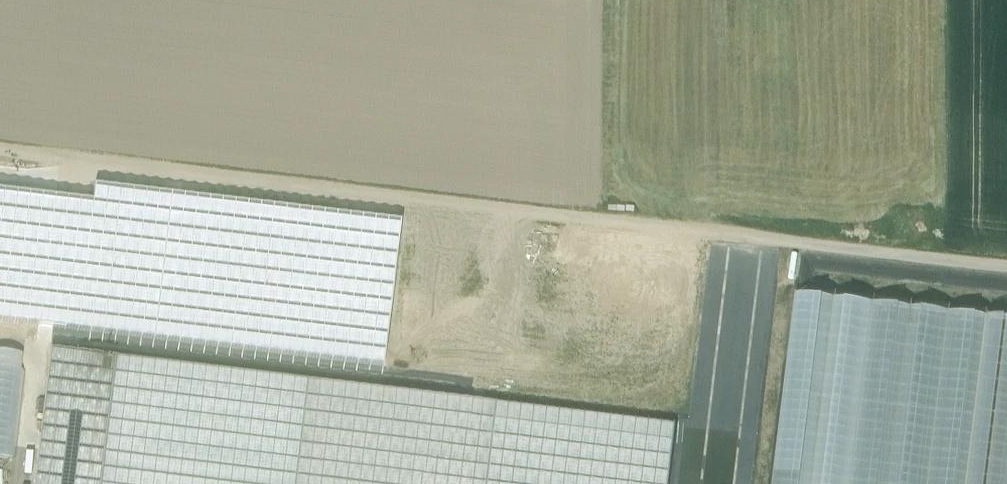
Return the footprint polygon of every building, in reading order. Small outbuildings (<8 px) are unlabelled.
[(796,295),(773,483),(1006,483),(1006,321),(796,295)] [(116,359),(52,351),(36,483),(101,483),(116,359)] [(13,467),(24,371),(20,371),(22,355),(0,353),(0,466),(13,467)] [(116,359),(101,483),(670,483),(677,424),(116,359)]
